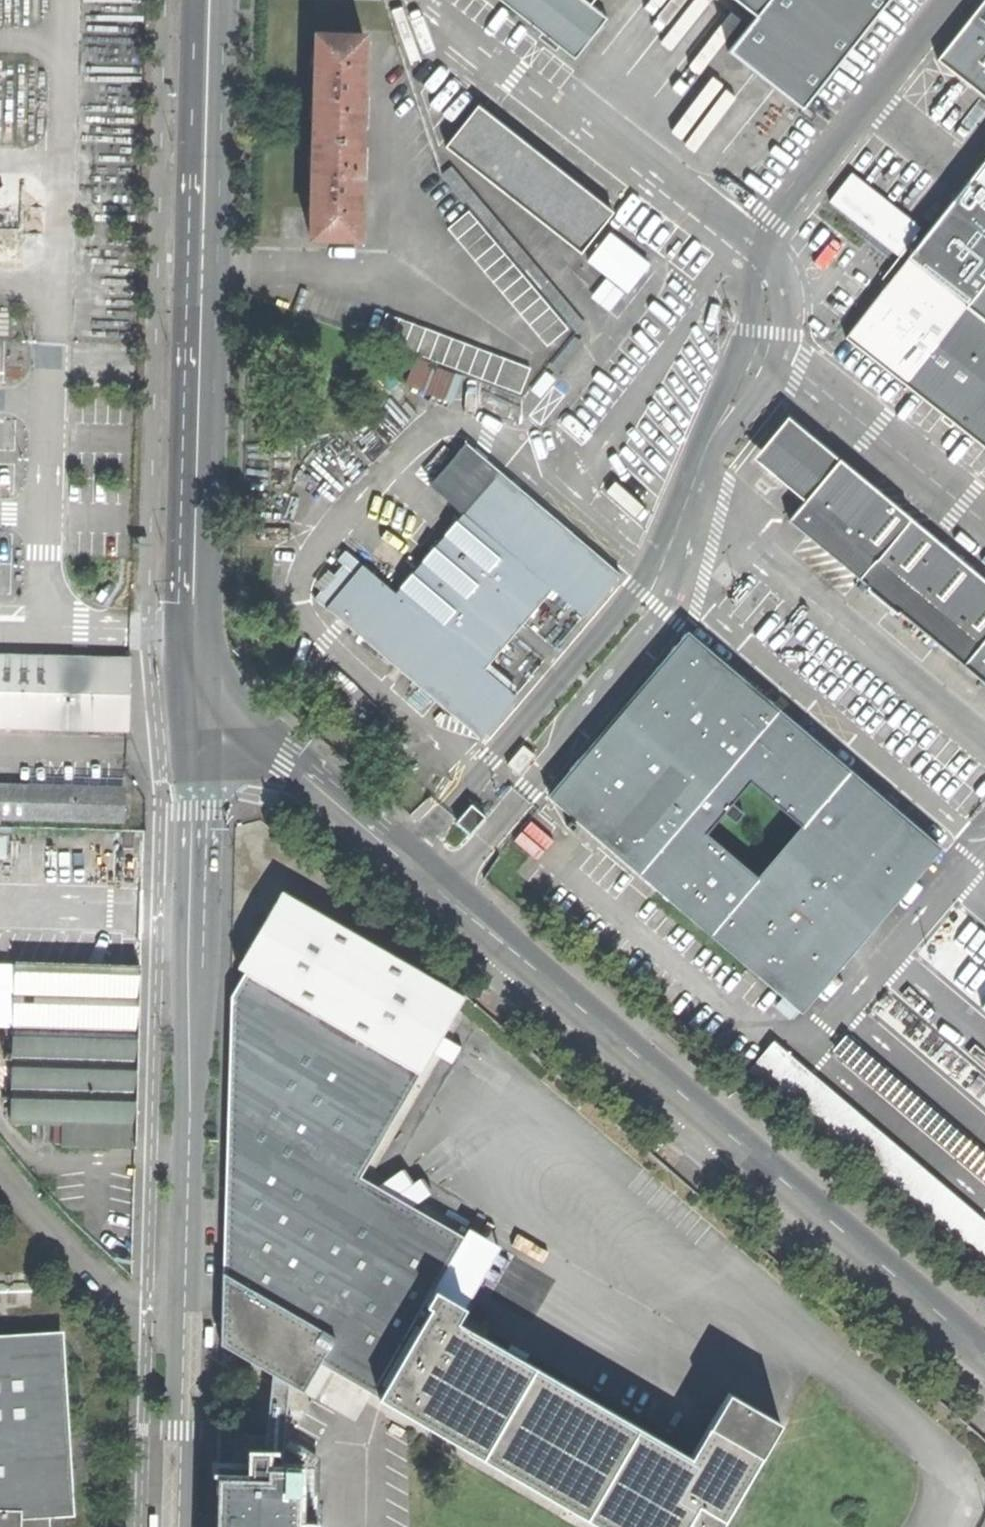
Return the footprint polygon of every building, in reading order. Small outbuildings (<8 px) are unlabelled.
[(573,57),(606,17),(589,4),(592,0),(502,0),(573,57)] [(756,15),(730,50),(802,109),(885,0),(737,0),(756,15)] [(939,58),(984,95),(984,0),(939,58)] [(364,37),(314,36),(309,238),(358,240),(359,189),(362,85),(364,37)] [(445,145),(581,253),(613,213),(478,107),(445,145)] [(850,338),(984,444),(984,163),(850,338)] [(578,333),(587,324),(454,167),(443,175),(578,333)] [(467,211),(448,226),(547,344),(567,327),(469,209),(467,211)] [(648,265),(609,234),(589,260),(629,291),(648,265)] [(669,281),(648,265),(629,291),(648,306),(669,281)] [(529,366),(387,312),(377,337),(522,391),(529,366)] [(549,366),(560,374),(585,343),(575,335),(549,366)] [(599,370),(586,358),(569,378),(584,389),(599,370)] [(454,372),(430,363),(420,388),(444,397),(454,372)] [(754,456),(802,494),(815,479),(819,483),(841,457),(789,415),(754,456)] [(326,604),(480,734),(515,694),(483,665),(551,586),(583,613),(618,571),(463,442),(428,483),(460,510),(392,590),(342,549),(334,559),(339,562),(311,596),(323,606),(326,604)] [(841,457),(819,483),(815,479),(802,494),(806,499),(790,517),(870,584),(867,588),(898,613),(902,609),(984,680),(984,577),(841,457)] [(939,844),(691,628),(548,789),(652,879),(797,1005),(939,844)] [(0,656),(0,726),(124,730),(125,659),(74,657),(0,656)] [(523,770),(534,756),(527,750),(515,763),(523,770)] [(29,776),(28,791),(120,793),(120,777),(29,776)] [(119,816),(120,793),(28,791),(0,790),(0,814),(119,816)] [(471,834),(486,816),(473,803),(457,821),(471,834)] [(88,900),(89,892),(116,892),(117,879),(117,867),(112,867),(112,847),(64,846),(63,891),(76,891),(76,899),(88,900)] [(272,1375),(287,1383),(313,1397),(328,1371),(316,1364),(319,1360),(604,1526),(715,1526),(778,1419),(726,1390),(687,1456),(450,1316),(458,1303),(426,1284),(457,1231),(404,1200),(424,1188),(417,1174),(407,1178),(400,1164),(370,1180),(356,1171),(429,1045),(448,1056),(456,1040),(438,1031),(459,992),(333,920),(278,888),(233,965),(242,971),(228,991),(224,1133),(218,1344),(272,1375)] [(10,1028),(138,1030),(139,967),(12,964),(11,1002),(0,1002),(0,1027),(10,1028)] [(61,1146),(135,1147),(136,1115),(138,1030),(10,1028),(9,1123),(61,1125),(61,1146)] [(748,1066),(763,1079),(785,1054),(770,1040),(748,1066)] [(763,1079),(792,1103),(814,1078),(785,1054),(763,1079)] [(792,1103),(823,1129),(844,1105),(814,1078),(792,1103)] [(844,1105),(823,1129),(984,1267),(984,1224),(844,1105)] [(42,1307),(41,1270),(0,1272),(0,1309),(42,1307)] [(212,1326),(208,1326),(207,1347),(216,1348),(216,1332),(216,1326),(212,1326)] [(50,1494),(50,1473),(61,1473),(62,1454),(51,1454),(53,1358),(40,1357),(27,1355),(8,1349),(0,1347),(0,1526),(49,1526),(50,1494)] [(265,1432),(262,1451),(261,1464),(281,1465),(282,1443),(287,1383),(272,1375),(265,1432)] [(225,1422),(224,1427),(244,1427),(248,1435),(248,1450),(262,1451),(265,1432),(241,1417),(231,1424),(225,1422)] [(312,1521),(295,1520),(296,1465),(281,1465),(261,1464),(262,1451),(248,1450),(248,1435),(244,1427),(224,1427),(216,1427),(214,1526),(312,1526),(312,1521)] [(313,1463),(282,1443),(281,1465),(296,1465),(295,1520),(312,1521),(313,1463)] [(159,1513),(151,1513),(150,1526),(159,1526),(159,1513)]
